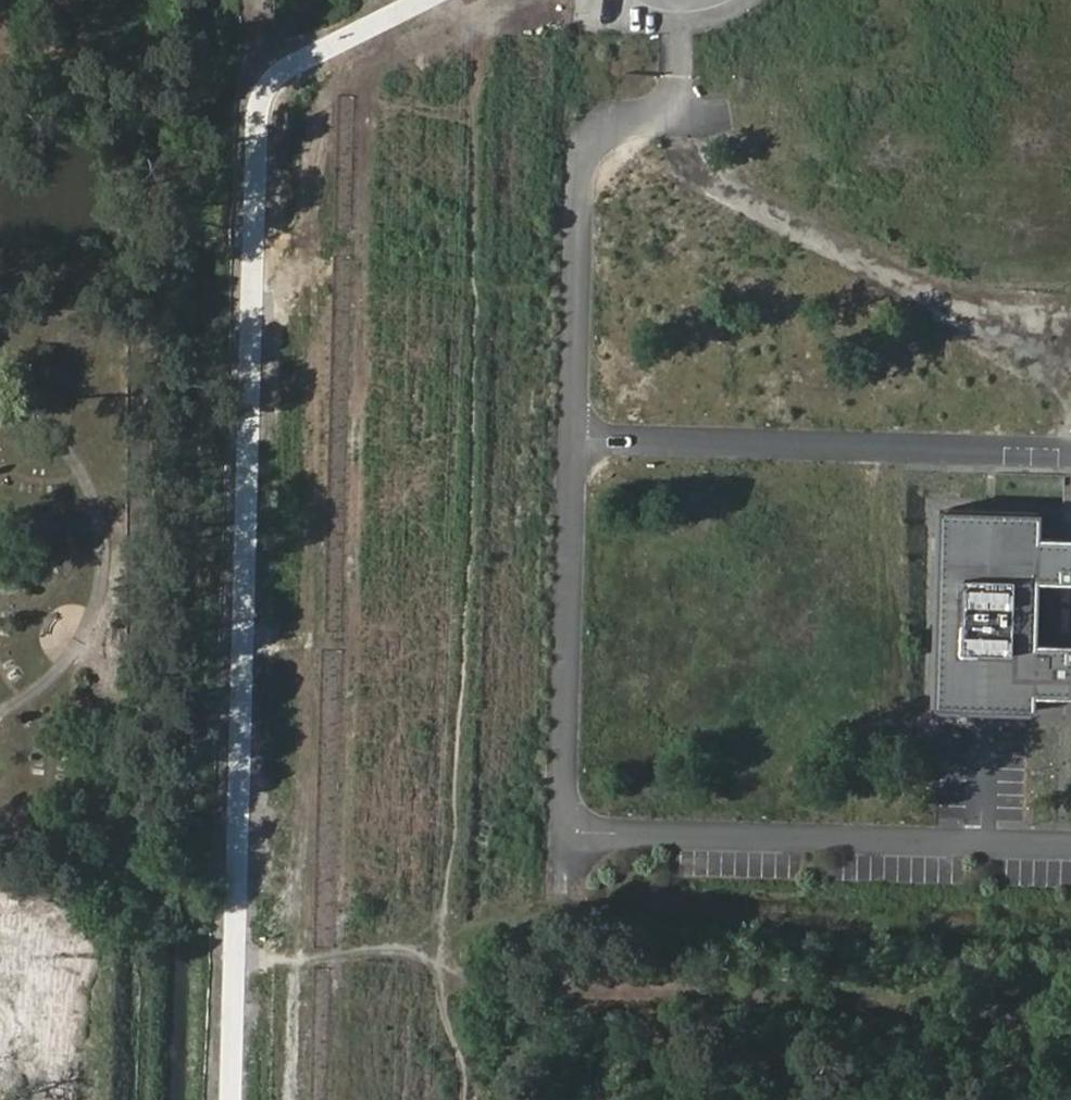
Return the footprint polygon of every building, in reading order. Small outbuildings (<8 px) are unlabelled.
[(940,512),(934,708),(1034,711),(1035,679),(1070,680),(1070,540),(1039,539),(1039,515),(940,512)]
